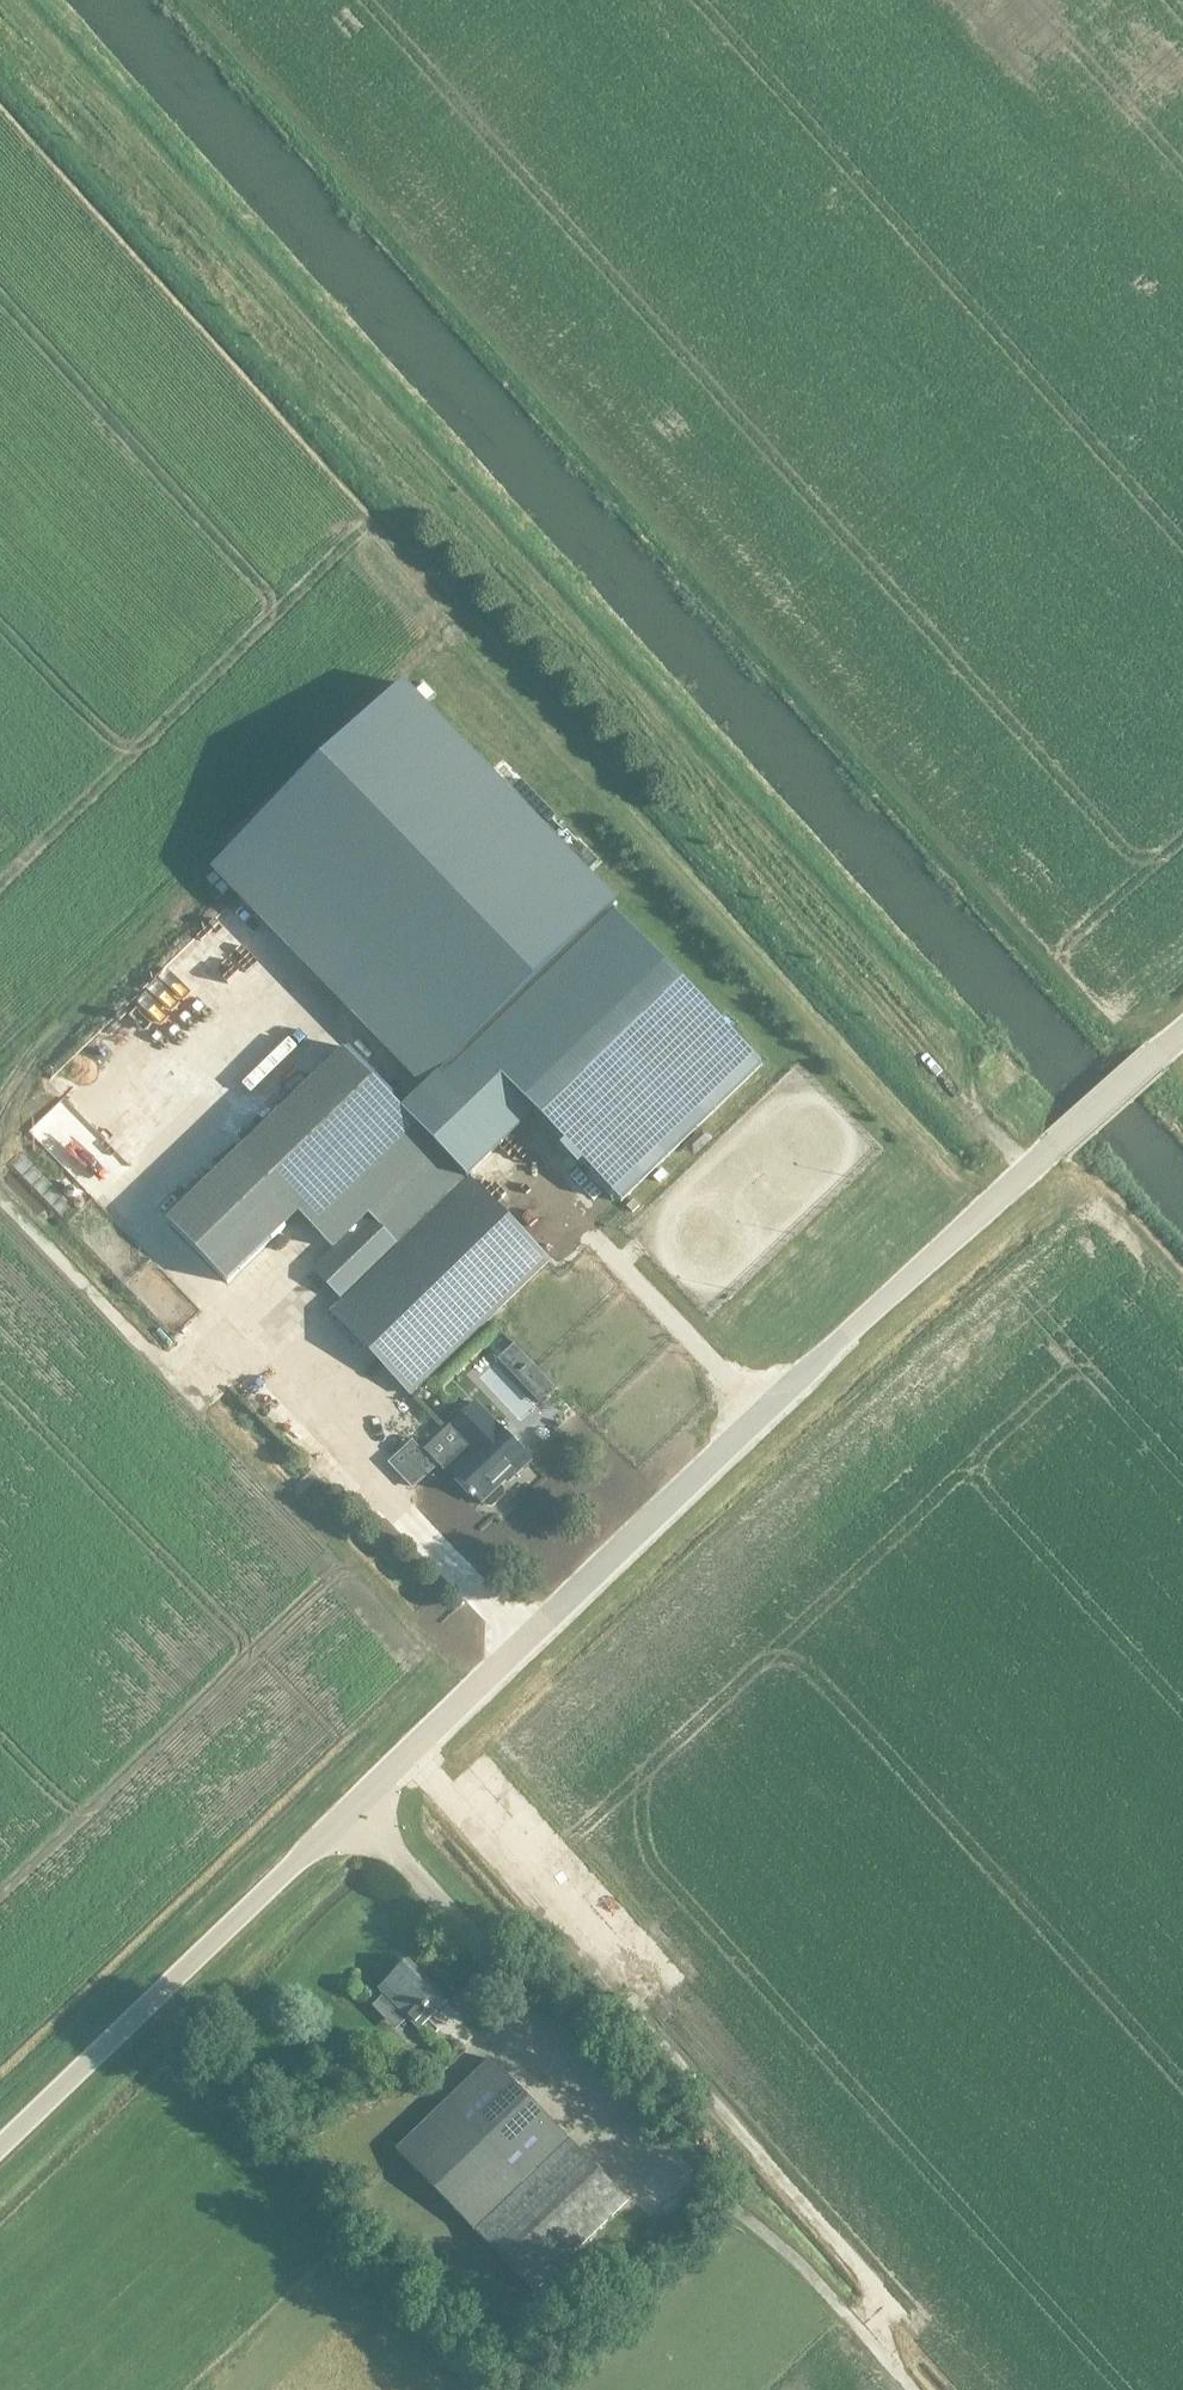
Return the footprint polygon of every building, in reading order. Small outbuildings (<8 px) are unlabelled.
[(246,838),(457,1057),(610,912),(612,910),(399,689),(246,838)] [(402,1110),(404,1112),(464,1176),(531,1112),(615,1197),(755,1061),(610,912),(457,1057),(402,1110)] [(404,1112),(402,1110),(345,1051),(169,1223),(227,1283),(404,1112)] [(368,1217),(398,1247),(468,1180),(464,1176),(404,1112),(300,1213),(308,1222),(333,1251),(368,1217)] [(330,1313),(411,1396),(548,1262),(468,1180),(398,1247),(342,1302),(330,1313)] [(312,1271),(342,1302),(398,1247),(368,1217),(312,1271)] [(481,1370),(464,1395),(477,1404),(494,1379),(481,1370)] [(497,1427),(475,1404),(449,1428),(471,1451),(450,1471),(481,1504),(482,1503),(486,1507),(491,1507),(502,1496),(503,1491),(499,1487),(513,1473),(515,1475),(529,1461),(497,1427)] [(378,1990),(385,1997),(380,2002),(378,2012),(387,2021),(397,2020),(402,2014),(418,2030),(447,2002),(408,1961),(378,1990)] [(491,2060),(396,2151),(476,2234),(571,2143),(491,2060)] [(532,2292),(627,2201),(571,2143),(476,2234),(532,2292)]
